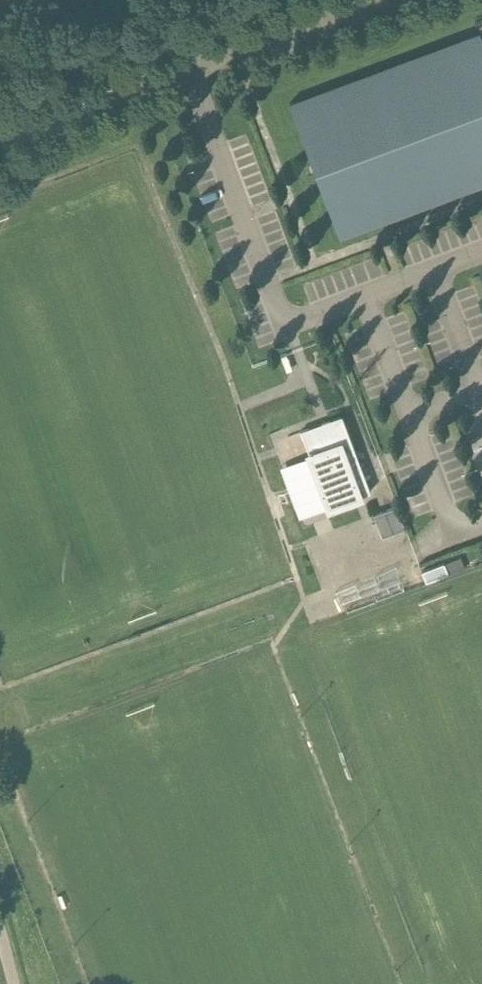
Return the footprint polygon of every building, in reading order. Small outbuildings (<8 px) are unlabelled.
[(479,33),(289,104),(340,238),(481,185),(481,39),(479,33)] [(329,508),(370,492),(342,416),(300,432),(329,508)] [(382,539),(404,530),(396,508),(373,517),(382,539)] [(444,563),(422,572),(426,583),(448,574),(444,563)]
